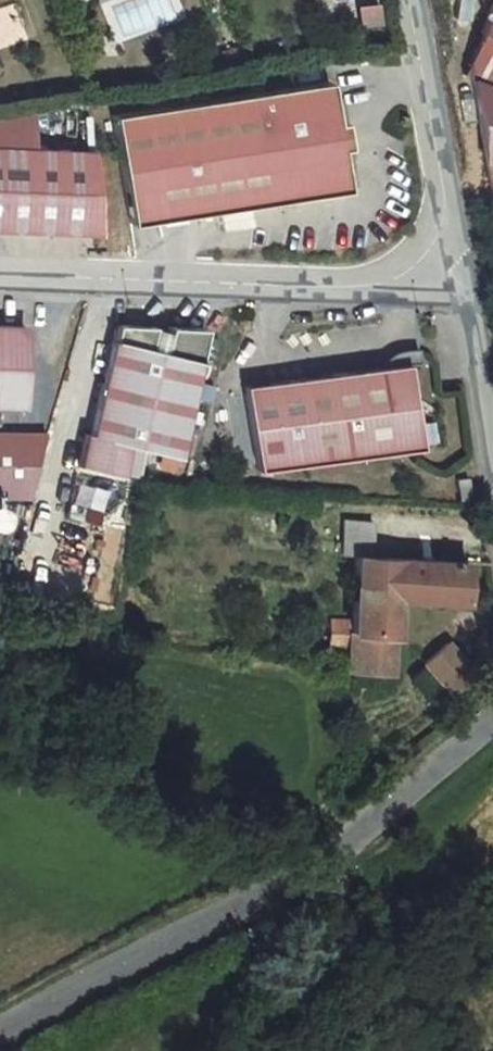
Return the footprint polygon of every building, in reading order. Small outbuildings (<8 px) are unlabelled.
[(492,12),(492,0),(464,0),(492,12)] [(0,6),(0,46),(25,36),(12,2),(0,6)] [(483,110),(492,113),(491,111),(492,112),(492,87),(483,110)] [(128,158),(140,235),(164,231),(171,263),(359,231),(352,190),(360,189),(356,163),(348,165),(342,123),(128,158)] [(106,281),(101,201),(0,196),(0,276),(106,281)] [(205,362),(114,364),(91,474),(86,473),(80,505),(122,514),(129,483),(179,493),(205,362)] [(14,448),(15,367),(0,367),(0,448),(14,448)] [(383,411),(383,414),(409,410),(421,408),(419,394),(416,394),(413,394),(409,395),(406,396),(401,398),(398,399),(394,401),(391,404),(388,406),(386,408),(383,411)] [(383,414),(248,433),(260,515),(421,492),(409,410),(383,414)] [(91,565),(105,570),(119,530),(104,525),(91,565)] [(391,563),(353,562),(350,597),(368,600),(364,651),(359,650),(359,662),(340,660),(341,689),(366,690),(366,715),(406,718),(410,642),(478,645),(480,603),(392,599),(391,563)]
